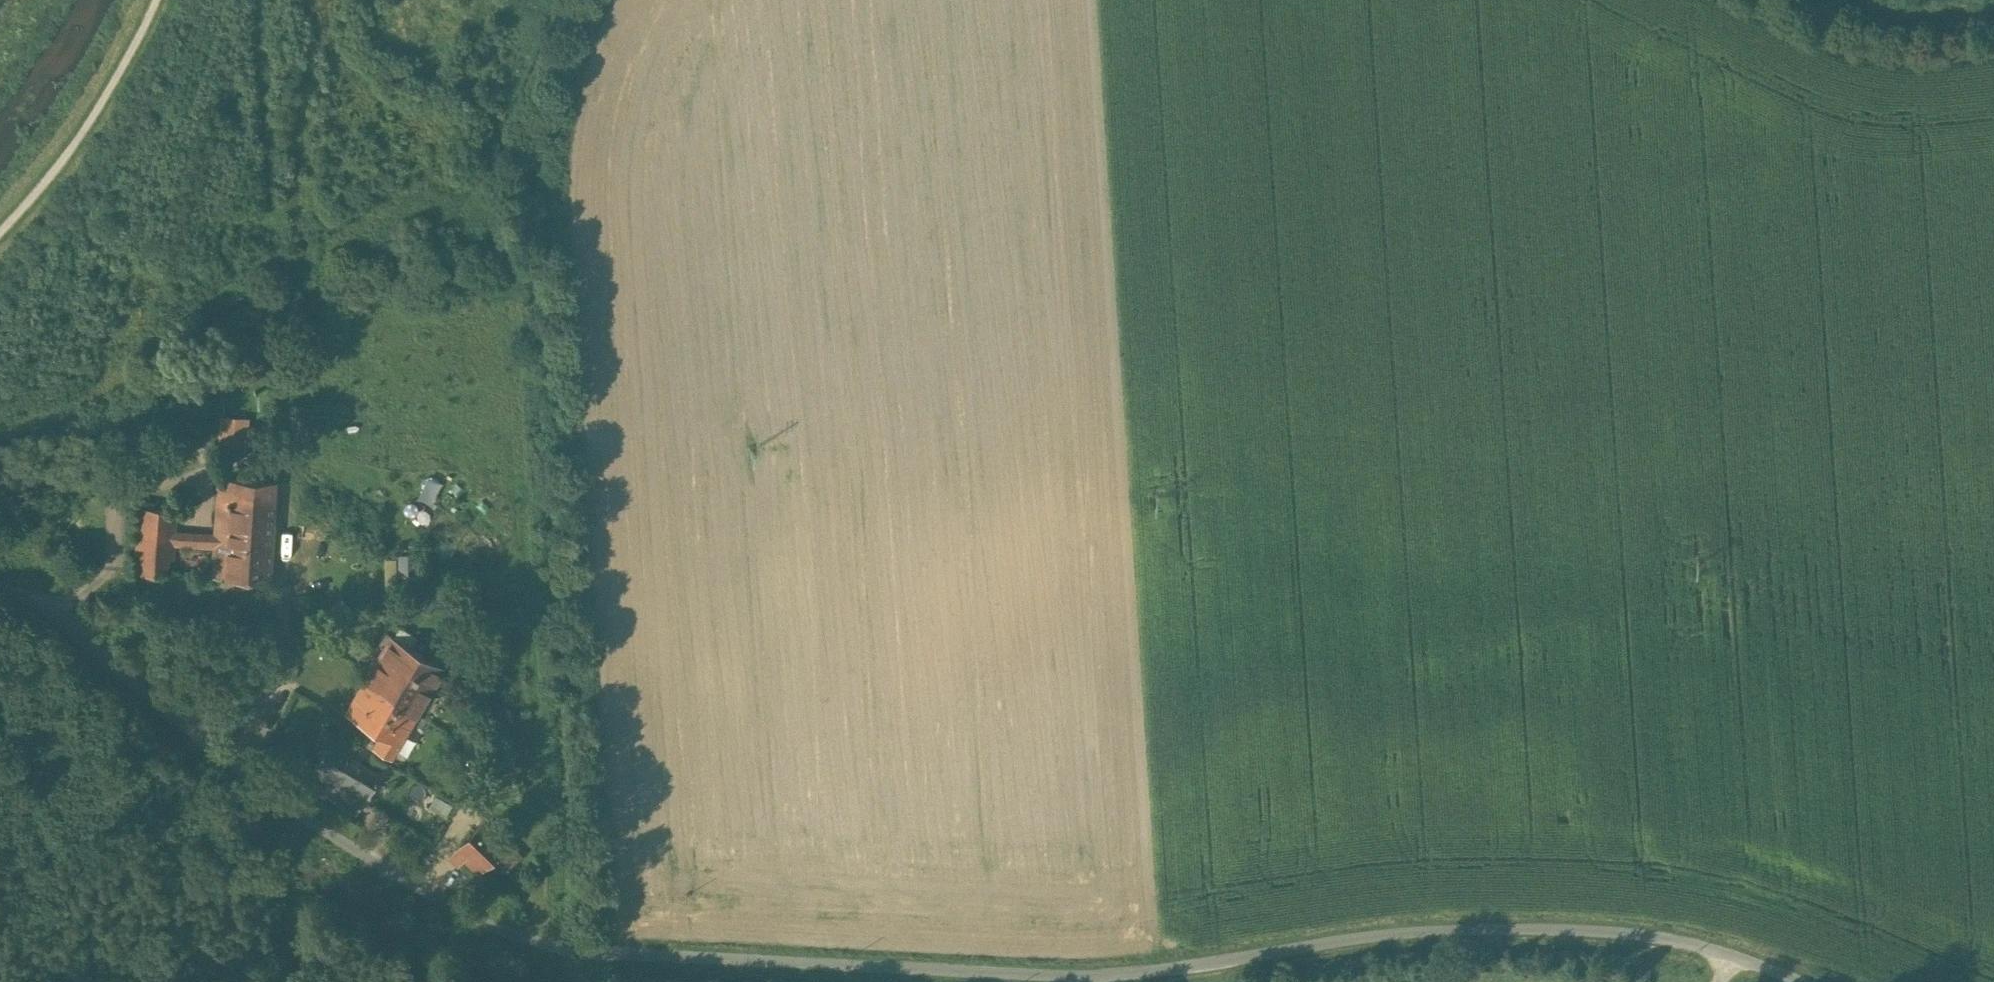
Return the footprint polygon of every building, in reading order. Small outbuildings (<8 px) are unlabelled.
[(245,421),(222,420),(220,441),(244,442),(245,421)] [(274,479),(218,476),(212,576),(268,579),(274,479)] [(192,485),(189,485),(187,485),(186,486),(185,487),(184,488),(183,490),(184,492),(184,494),(185,495),(186,496),(188,496),(190,497),(192,496),(193,495),(194,494),(195,493),(195,492),(195,490),(195,489),(194,487),(193,486),(192,485)] [(191,501),(188,500),(186,501),(185,501),(184,503),(183,504),(182,507),(183,509),(184,510),(185,511),(187,512),(189,512),(191,512),(192,511),(194,509),(195,507),(195,506),(194,504),(193,503),(192,501),(191,501)] [(175,507),(139,505),(135,572),(171,574),(175,507)] [(443,666),(390,635),(365,679),(418,710),(443,666)] [(418,710),(365,679),(346,712),(381,733),(373,747),(389,756),(418,710)] [(379,774),(327,744),(308,774),(360,805),(379,774)] [(481,822),(454,851),(463,859),(478,873),(488,862),(505,844),(481,822)]
